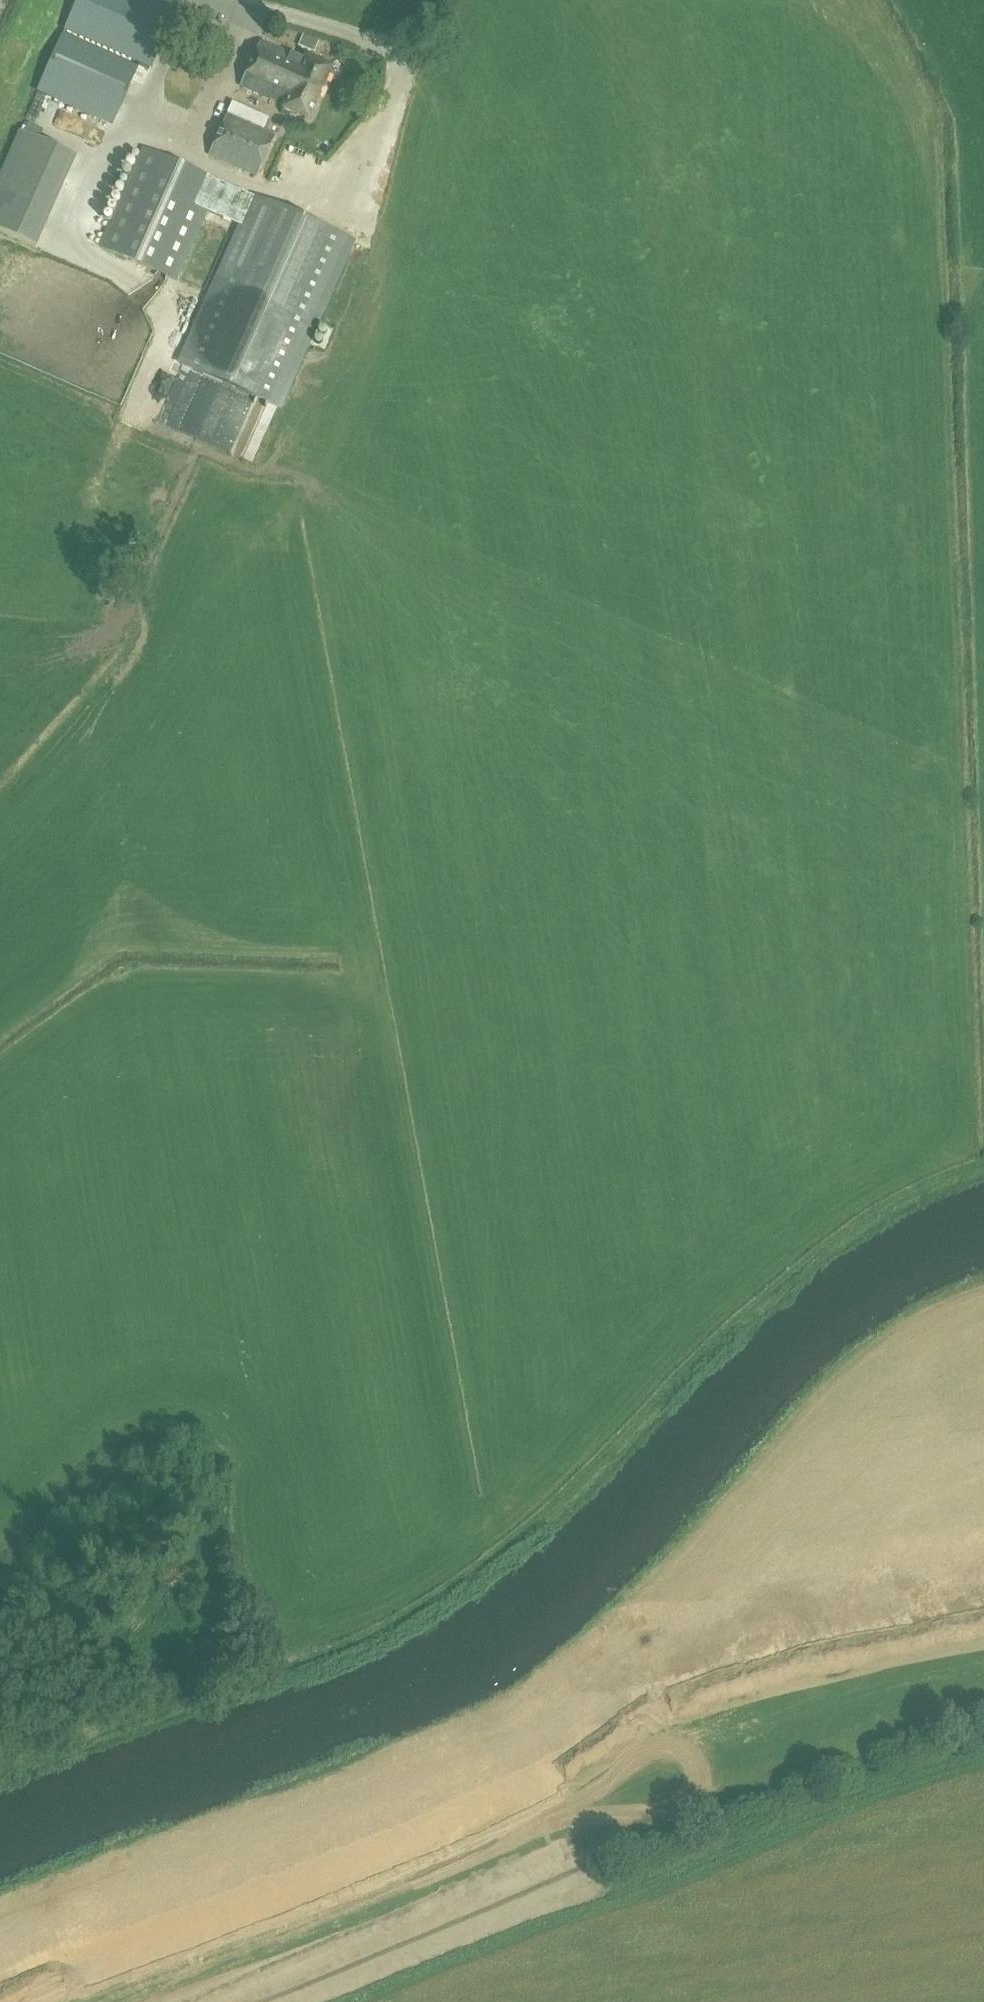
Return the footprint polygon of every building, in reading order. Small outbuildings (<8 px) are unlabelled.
[(91,11),(95,1),(92,0),(78,0),(77,4),(91,11)] [(38,92),(113,125),(137,69),(63,35),(38,92)] [(319,42),(303,35),(298,45),(314,52),(319,42)] [(283,108),(309,120),(332,69),(306,58),(305,60),(289,53),(290,52),(261,39),(240,87),(284,106),(283,108)] [(208,156),(257,178),(276,135),(227,113),(208,156)] [(38,245),(77,155),(19,130),(0,176),(0,229),(38,245)] [(181,364),(278,406),(351,238),(143,147),(98,247),(210,297),(181,364)]
